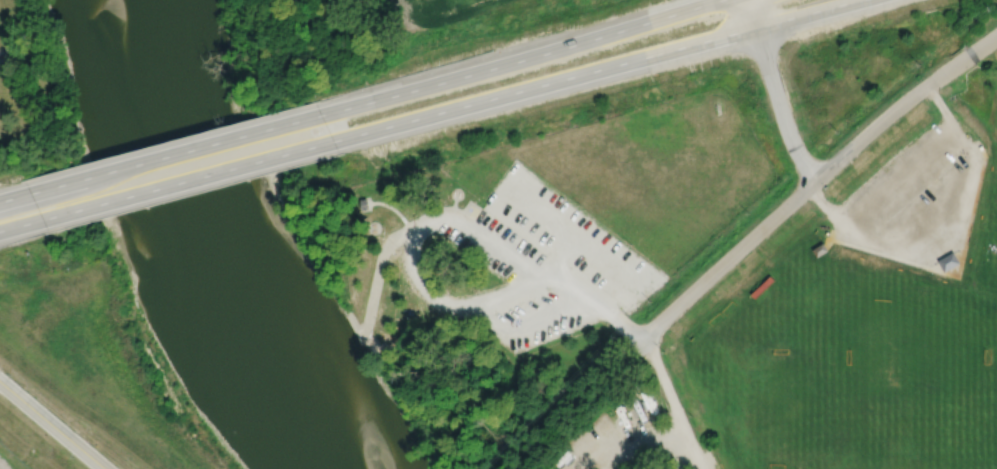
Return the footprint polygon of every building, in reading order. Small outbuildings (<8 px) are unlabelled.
[(359,199),(360,210),(367,209),(365,198),(359,199)] [(811,250),(816,258),(827,251),(822,243),(811,250)] [(937,261),(944,272),(959,264),(953,252),(937,261)] [(748,296),(751,299),(771,281),(767,277),(748,296)]
